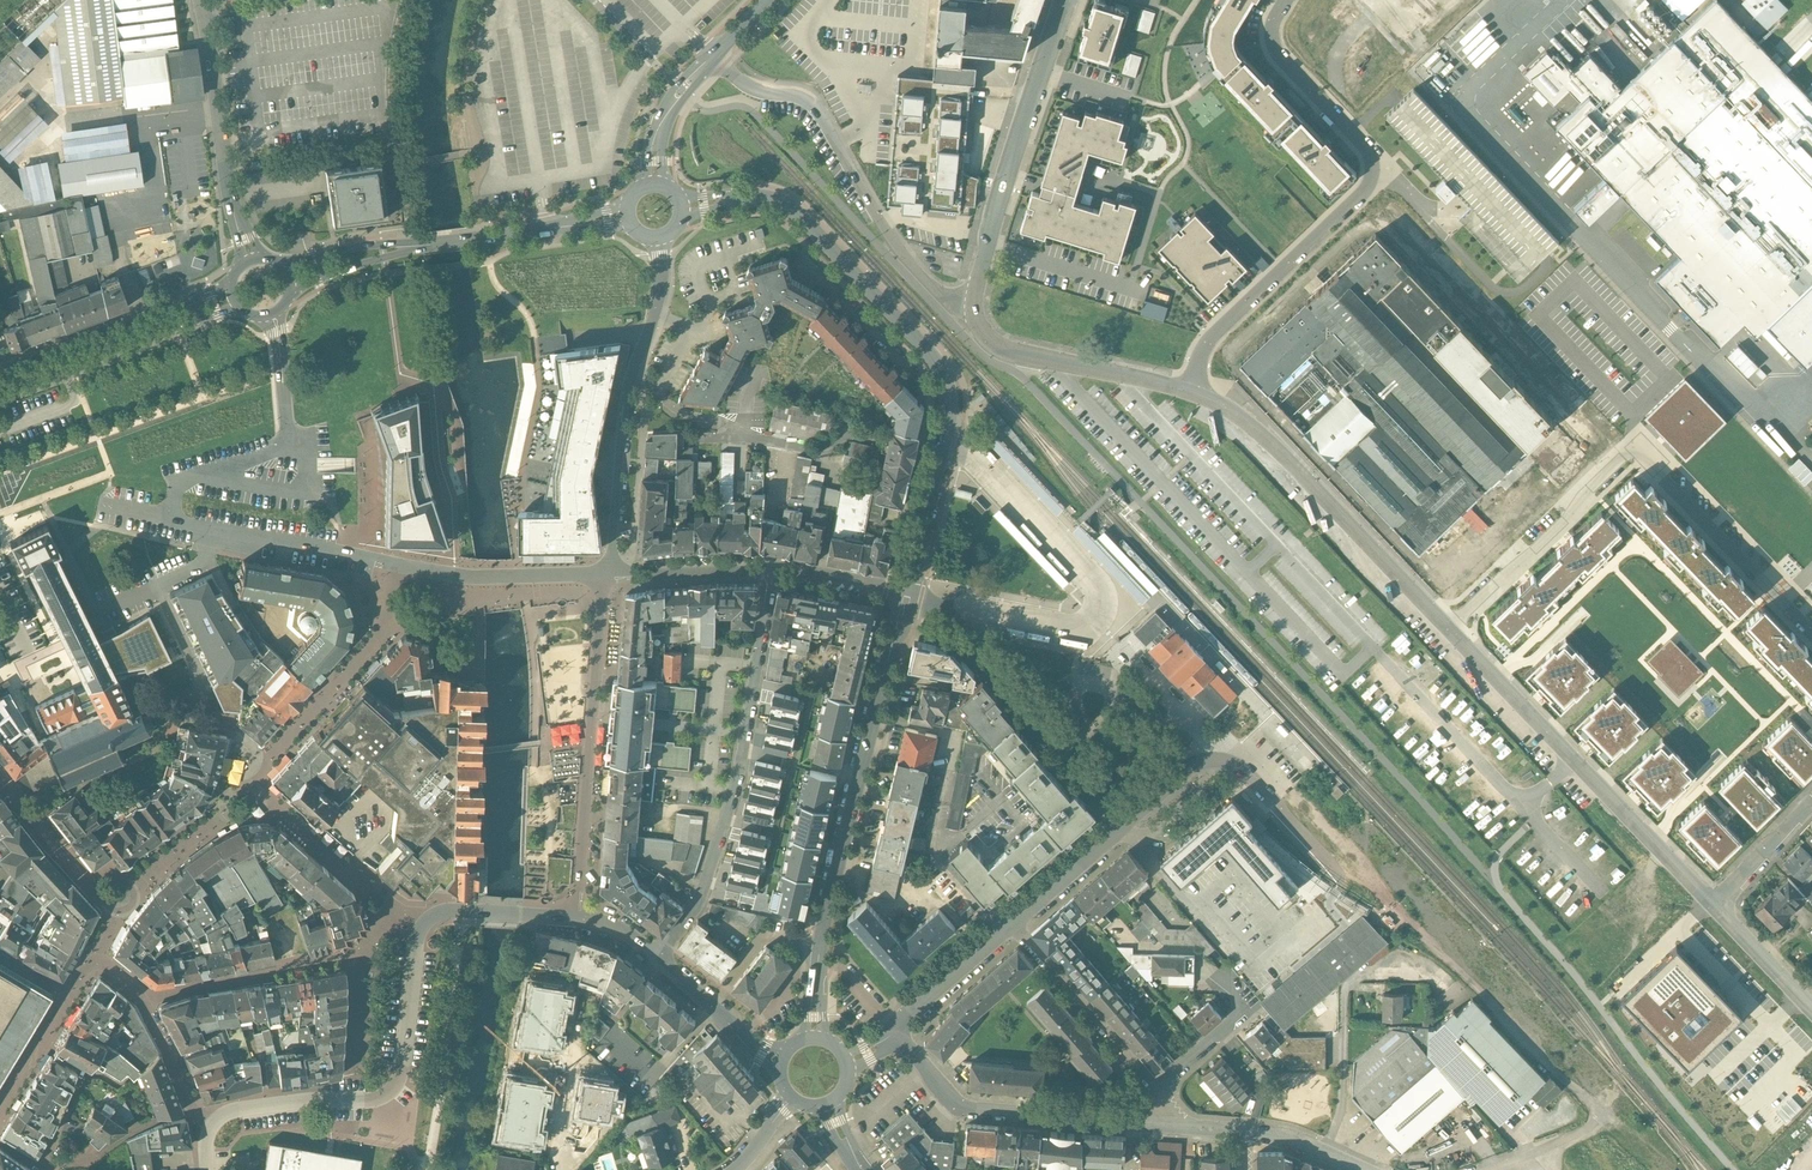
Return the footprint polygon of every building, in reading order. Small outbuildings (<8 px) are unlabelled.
[(61,2),(74,103),(124,96),(125,105),(112,0),(63,0),(61,2)] [(125,105),(125,106),(170,100),(170,99),(164,53),(178,51),(178,46),(173,35),(176,32),(176,31),(171,21),(174,18),(174,17),(169,7),(173,4),(173,3),(171,0),(112,0),(125,105)] [(975,83),(977,66),(962,65),(966,6),(978,7),(979,0),(940,0),(940,4),(935,63),(934,80),(975,83)] [(1012,14),(1015,15),(1010,27),(1028,29),(1031,21),(1034,22),(1042,0),(1017,0),(1012,14)] [(1129,9),(1127,18),(1129,18),(1132,6),(1114,0),(1100,0),(1129,9)] [(1215,2),(1219,5),(1216,10),(1212,8),(1206,18),(1204,27),(1203,35),(1204,43),(1205,52),(1208,60),(1216,73),(1267,125),(1264,129),(1280,145),(1283,142),(1323,184),(1320,188),(1330,198),(1355,174),(1328,146),(1331,144),(1325,138),(1322,140),(1301,117),(1298,120),(1290,112),(1293,109),(1271,86),(1274,83),(1268,78),(1266,80),(1238,51),(1237,48),(1235,41),(1234,35),(1236,28),(1252,0),(1216,0),(1215,2)] [(1717,0),(1715,0),(1601,108),(1589,95),(1556,126),(1604,177),(1619,193),(1680,257),(1743,323),(1755,336),(1765,325),(1805,366),(1811,360),(1811,100),(1786,73),(1791,68),(1785,61),(1780,66),(1777,63),(1782,58),(1777,52),(1771,57),(1717,0)] [(1678,9),(1687,0),(1669,0),(1678,9)] [(1780,0),(1745,0),(1742,3),(1766,29),(1788,8),(1780,0)] [(1085,31),(1079,52),(1109,60),(1124,11),(1094,2),(1088,23),(1084,22),(1082,30),(1085,31)] [(1142,8),(1135,29),(1149,33),(1155,12),(1142,8)] [(237,11),(222,13),(224,31),(239,29),(237,11)] [(1010,27),(985,25),(983,25),(981,51),(982,52),(982,51),(1022,55),(1024,55),(1025,54),(1024,54),(1031,31),(1032,31),(1032,29),(1031,29),(1010,27)] [(1648,57),(1628,36),(1623,41),(1642,61),(1648,57)] [(0,61),(0,88),(7,81),(9,83),(36,56),(21,40),(21,41),(0,61)] [(178,51),(164,53),(170,99),(170,100),(202,96),(196,48),(178,51)] [(1620,86),(1590,54),(1573,70),(1566,63),(1562,67),(1546,51),(1523,72),(1553,104),(1568,89),(1580,102),(1593,90),(1603,101),(1620,86)] [(1142,56),(1128,52),(1122,73),(1136,77),(1142,56)] [(965,211),(975,83),(934,80),(894,76),(883,204),(899,206),(898,211),(925,213),(926,208),(965,211)] [(1408,88),(1381,114),(1443,178),(1434,188),(1442,196),(1452,187),(1468,204),(1463,210),(1456,215),(1514,275),(1540,250),(1553,238),(1408,88)] [(49,123),(23,96),(5,114),(0,109),(0,142),(3,146),(0,149),(0,151),(10,161),(49,123)] [(1124,120),(1097,111),(1096,114),(1086,111),(1082,123),(1078,122),(1080,116),(1063,111),(1038,192),(1032,191),(1020,229),(1046,237),(1047,232),(1105,250),(1103,255),(1120,260),(1137,205),(1120,199),(1118,205),(1115,204),(1116,200),(1103,196),(1099,210),(1074,202),(1089,150),(1123,161),(1128,144),(1124,143),(1126,138),(1119,136),(1124,120)] [(60,136),(65,165),(90,161),(128,155),(124,127),(60,136)] [(128,155),(90,161),(94,192),(143,185),(139,154),(128,155)] [(90,161),(65,165),(56,166),(62,197),(71,196),(81,194),(94,192),(90,161)] [(380,162),(325,170),(333,224),(387,217),(380,162)] [(28,204),(1,211),(8,220),(37,215),(63,208),(61,198),(53,199),(45,165),(17,172),(23,198),(28,204)] [(0,172),(0,210),(1,211),(28,204),(23,198),(0,172)] [(1619,193),(1604,177),(1573,207),(1588,223),(1619,193)] [(1121,190),(1119,198),(1127,199),(1128,191),(1121,190)] [(81,194),(71,196),(74,205),(63,208),(37,215),(46,255),(47,260),(61,257),(92,250),(93,249),(90,238),(84,210),(81,194)] [(62,197),(61,198),(63,208),(74,205),(71,196),(62,197)] [(99,206),(84,210),(90,238),(105,234),(99,206)] [(1195,212),(1158,248),(1208,300),(1228,281),(1226,280),(1229,277),(1233,280),(1247,266),(1227,245),(1221,250),(1209,237),(1215,232),(1195,212)] [(46,255),(37,215),(22,218),(31,258),(46,255)] [(105,234),(90,238),(93,249),(92,250),(96,267),(97,267),(97,266),(112,262),(112,255),(107,234),(105,234)] [(1376,235),(1376,234),(1349,259),(1348,259),(1240,362),(1267,390),(1266,390),(1304,430),(1303,431),(1334,463),(1335,463),(1419,551),(1553,421),(1553,420),(1552,420),(1400,260),(1376,235)] [(47,260),(46,255),(31,258),(29,258),(41,311),(51,307),(60,331),(65,329),(59,312),(58,311),(55,295),(53,289),(47,260)] [(781,299),(792,280),(789,270),(789,269),(788,269),(786,263),(788,260),(782,256),(780,260),(774,261),(773,261),(773,262),(760,266),(760,265),(759,265),(759,266),(753,268),(750,266),(747,272),(750,274),(758,299),(755,304),(729,312),(726,311),(723,316),(726,318),(731,336),(725,347),(744,357),(745,356),(744,356),(748,349),(748,350),(749,349),(748,349),(750,346),(760,343),(761,343),(761,342),(767,341),(771,342),(774,336),(771,334),(769,328),(769,327),(766,317),(770,316),(775,305),(774,301),(781,299)] [(61,257),(47,260),(53,289),(67,285),(61,257)] [(1743,323),(1680,257),(1656,280),(1684,309),(1680,313),(1687,320),(1691,316),(1719,346),(1743,323)] [(117,275),(100,282),(102,289),(107,314),(128,306),(117,275)] [(792,280),(781,299),(790,304),(791,304),(800,309),(801,310),(810,314),(810,315),(811,315),(813,316),(814,317),(824,298),(824,297),(824,298),(821,296),(820,295),(820,296),(811,291),(811,290),(810,290),(801,285),(792,280)] [(85,283),(55,295),(58,311),(59,312),(65,329),(107,314),(102,289),(88,293),(85,283)] [(18,294),(8,297),(15,320),(25,317),(18,294)] [(840,318),(823,301),(825,298),(824,298),(814,317),(810,323),(811,325),(813,321),(822,331),(821,335),(827,341),(848,320),(843,315),(840,318)] [(1142,315),(1165,319),(1168,305),(1145,300),(1142,315)] [(41,311),(39,312),(38,309),(31,311),(32,314),(25,317),(34,341),(34,340),(60,331),(51,307),(41,311)] [(17,324),(4,329),(11,349),(30,342),(33,340),(34,341),(25,317),(15,320),(17,324)] [(859,339),(845,324),(849,321),(848,320),(827,341),(830,339),(838,347),(836,351),(847,362),(851,361),(855,365),(852,367),(853,368),(871,351),(864,344),(868,341),(863,335),(859,339)] [(556,448),(543,510),(519,510),(521,549),(601,548),(603,548),(593,473),(598,452),(622,343),(556,352),(560,383),(569,382),(556,448)] [(1728,354),(1747,375),(1758,365),(1739,344),(1728,354)] [(725,347),(720,357),(710,351),(706,349),(703,353),(679,397),(681,400),(715,403),(719,403),(720,400),(721,400),(744,357),(725,347)] [(871,351),(853,368),(853,369),(856,366),(862,372),(867,377),(866,381),(878,394),(882,393),(887,398),(884,401),(885,402),(903,384),(894,375),(898,372),(893,367),(889,370),(871,351)] [(1679,377),(1640,416),(1682,457),(1721,417),(1679,377)] [(925,406),(903,384),(885,402),(897,414),(893,429),(918,435),(925,406)] [(414,395),(371,410),(387,450),(386,540),(424,541),(442,540),(421,465),(414,395)] [(833,414),(776,400),(769,428),(816,440),(819,431),(829,433),(833,414)] [(918,435),(893,429),(885,464),(911,471),(920,435),(918,435)] [(678,431),(653,431),(653,439),(648,439),(646,454),(659,455),(677,456),(677,448),(677,447),(678,447),(678,431)] [(989,441),(1068,525),(1075,519),(995,435),(989,441)] [(881,449),(856,443),(853,456),(876,462),(878,462),(881,449)] [(691,448),(677,448),(677,456),(676,480),(676,496),(679,496),(690,497),(691,448)] [(733,453),(721,452),(720,484),(733,485),(733,453)] [(659,455),(646,454),(644,478),(657,478),(659,455)] [(853,456),(849,455),(845,454),(843,465),(874,472),(876,462),(853,456)] [(677,456),(659,455),(657,478),(667,479),(676,480),(677,456)] [(798,456),(791,497),(805,499),(808,483),(812,459),(798,456)] [(711,462),(698,462),(697,477),(711,478),(711,462)] [(877,477),(908,485),(911,471),(885,464),(881,463),(877,477)] [(764,479),(751,479),(751,471),(746,471),(745,494),(752,494),(750,529),(744,528),(743,549),(761,549),(763,518),(765,494),(763,494),(764,479)] [(1625,475),(1606,494),(1633,521),(1637,517),(1650,530),(1668,512),(1656,500),(1658,497),(1643,482),(1637,488),(1625,475)] [(908,485),(877,477),(877,480),(874,490),(878,491),(878,493),(876,499),(885,502),(903,506),(908,485)] [(644,478),(643,478),(639,524),(654,525),(663,526),(665,507),(667,479),(657,478),(644,478)] [(821,486),(808,483),(805,499),(804,503),(816,505),(817,505),(821,486)] [(720,484),(713,484),(712,496),(720,496),(720,484)] [(733,485),(720,484),(720,496),(719,512),(720,512),(720,519),(720,520),(726,521),(727,517),(734,517),(734,510),(732,510),(733,485)] [(833,489),(823,486),(821,499),(831,501),(833,489)] [(873,492),(841,486),(840,491),(838,505),(832,536),(863,541),(865,532),(868,518),(873,492)] [(840,491),(833,489),(831,501),(831,504),(838,505),(840,491)] [(878,493),(873,492),(868,518),(881,521),(885,502),(876,499),(878,493)] [(687,500),(679,499),(679,496),(676,496),(675,503),(675,508),(675,526),(686,525),(687,500)] [(786,507),(783,522),(777,521),(763,518),(761,549),(794,555),(800,523),(804,503),(805,499),(791,497),(789,508),(786,507)] [(745,502),(735,501),(734,510),(734,517),(727,517),(726,521),(720,520),(719,548),(743,549),(744,528),(745,511),(745,502)] [(1070,594),(1075,590),(990,501),(986,505),(1070,594)] [(816,505),(804,503),(800,523),(806,524),(807,520),(813,521),(814,511),(815,511),(816,505)] [(1470,504),(1462,512),(1480,532),(1489,525),(1470,504)] [(786,507),(780,506),(777,521),(783,522),(786,507)] [(675,508),(665,507),(663,526),(674,526),(675,526),(675,508)] [(1552,552),(1540,564),(1558,582),(1570,570),(1574,574),(1604,545),(1600,541),(1613,528),(1594,509),(1566,536),(1565,535),(1550,550),(1552,552)] [(814,511),(813,521),(807,520),(806,524),(800,523),(794,555),(794,556),(818,560),(819,560),(819,559),(818,559),(827,514),(815,511),(814,511)] [(713,519),(703,519),(703,512),(696,512),(696,525),(695,550),(719,548),(720,520),(720,519),(720,512),(719,512),(713,512),(713,519)] [(1680,524),(1668,512),(1650,530),(1662,542),(1657,546),(1673,561),(1677,557),(1689,569),(1707,552),(1694,540),(1697,537),(1683,522),(1680,524)] [(639,524),(636,556),(674,551),(674,537),(660,538),(659,533),(654,533),(654,525),(639,524)] [(686,525),(675,526),(674,526),(674,537),(674,551),(695,550),(696,525),(686,525)] [(1073,531),(1138,599),(1148,589),(1105,544),(1101,547),(1080,525),(1073,531)] [(116,677),(114,671),(98,641),(57,555),(61,553),(48,527),(18,541),(11,544),(24,570),(28,568),(87,691),(76,696),(74,691),(36,710),(47,732),(78,717),(81,724),(100,715),(104,726),(134,712),(116,677)] [(861,549),(891,556),(892,551),(893,545),(894,541),(897,530),(885,527),(882,537),(876,536),(875,536),(874,534),(865,532),(863,541),(861,549)] [(863,541),(832,536),(827,562),(858,568),(858,567),(861,549),(863,541)] [(891,556),(861,549),(858,567),(859,567),(860,567),(859,568),(873,570),(886,573),(887,572),(888,568),(889,562),(891,556)] [(1720,565),(1707,552),(1689,569),(1701,582),(1697,586),(1712,601),(1716,597),(1729,610),(1748,591),(1735,578),(1737,577),(1722,563),(1720,565)] [(323,574),(243,560),(242,566),(241,566),(240,567),(242,567),(241,573),(239,573),(239,574),(240,574),(240,580),(238,579),(238,580),(239,581),(238,586),(237,586),(237,587),(238,587),(237,593),(238,594),(293,603),(292,610),(289,609),(287,625),(299,637),(301,635),(306,640),(286,661),(310,684),(347,644),(348,642),(353,618),(353,616),(345,592),(325,575),(323,574)] [(1510,590),(1483,616),(1503,636),(1516,622),(1521,627),(1549,598),(1545,594),(1558,582),(1540,564),(1527,576),(1525,573),(1509,588),(1510,590)] [(11,592),(20,609),(37,600),(20,567),(15,569),(23,585),(11,592)] [(239,708),(242,684),(232,675),(259,645),(263,640),(260,638),(236,602),(219,570),(168,594),(221,706),(239,708)] [(717,584),(690,586),(690,627),(689,641),(716,640),(717,613),(717,584)] [(738,584),(717,584),(717,613),(733,613),(733,618),(738,618),(738,622),(754,623),(757,605),(760,584),(738,584)] [(666,587),(666,614),(665,617),(672,616),(672,615),(681,615),(681,627),(690,627),(690,586),(666,587)] [(666,587),(646,590),(650,614),(651,620),(654,620),(654,616),(666,614),(666,587)] [(794,616),(779,589),(771,632),(790,635),(794,616)] [(779,589),(794,616),(798,593),(779,589)] [(645,615),(650,614),(646,590),(627,593),(625,615),(645,615)] [(819,597),(798,593),(794,616),(801,617),(800,622),(813,624),(814,624),(819,597)] [(293,603),(238,594),(236,602),(260,638),(263,640),(270,647),(286,661),(306,640),(301,635),(299,637),(287,625),(289,609),(292,610),(293,603)] [(840,601),(819,597),(814,624),(813,624),(812,630),(820,631),(821,624),(835,626),(836,622),(840,601)] [(874,607),(840,601),(836,622),(841,623),(843,623),(844,622),(844,621),(845,621),(850,622),(851,618),(874,623),(877,611),(876,609),(876,608),(875,608),(874,607)] [(1740,621),(1753,635),(1749,639),(1778,668),(1782,664),(1795,677),(1811,659),(1811,658),(1800,646),(1803,643),(1788,628),(1786,630),(1759,602),(1740,621)] [(1133,631),(1150,648),(1172,627),(1156,611),(1133,631)] [(98,641),(114,671),(144,665),(146,671),(148,670),(169,659),(172,658),(149,613),(122,630),(107,636),(98,641)] [(645,615),(625,615),(624,628),(652,629),(651,625),(647,625),(646,620),(644,619),(645,615)] [(813,624),(800,622),(801,617),(794,616),(790,635),(790,636),(810,640),(812,630),(813,624)] [(874,623),(851,618),(850,622),(844,648),(867,654),(874,623)] [(665,633),(665,642),(683,641),(689,641),(690,627),(681,627),(665,627),(665,633)] [(1203,657),(1186,639),(1185,640),(1172,627),(1150,648),(1162,661),(1161,662),(1178,681),(1180,680),(1192,692),(1214,715),(1235,695),(1236,695),(1214,672),(1214,671),(1202,659),(1203,657)] [(652,629),(624,628),(622,650),(653,651),(665,651),(665,642),(665,633),(653,635),(652,629)] [(790,635),(771,632),(769,644),(771,645),(788,648),(789,642),(790,635)] [(405,634),(380,661),(392,671),(394,684),(430,680),(429,671),(425,640),(405,634)] [(810,640),(790,636),(790,635),(789,642),(798,643),(796,651),(808,654),(810,640)] [(1563,637),(1524,676),(1560,712),(1599,673),(1563,637)] [(1668,637),(1647,659),(1660,671),(1658,673),(1680,694),(1703,671),(1668,637)] [(915,640),(908,667),(954,675),(953,683),(974,686),(977,674),(954,648),(915,640)] [(239,682),(242,684),(279,718),(310,684),(286,661),(270,647),(266,652),(259,645),(232,675),(239,682)] [(788,648),(771,645),(770,654),(784,657),(787,657),(788,648)] [(844,648),(843,648),(844,648),(843,648),(832,693),(856,698),(867,654),(844,648)] [(622,650),(619,680),(643,680),(644,668),(647,668),(647,662),(652,662),(653,651),(622,650)] [(682,652),(665,651),(664,678),(681,679),(682,652)] [(784,657),(770,654),(767,669),(781,672),(784,657)] [(1795,677),(1807,689),(1802,693),(1811,703),(1811,659),(1795,677)] [(475,865),(476,852),(477,852),(484,683),(481,683),(450,683),(450,679),(447,679),(447,671),(429,671),(430,680),(394,684),(392,671),(380,661),(362,681),(393,709),(456,701),(450,871),(446,877),(449,887),(458,895),(458,881),(475,865)] [(781,672),(767,669),(766,678),(780,681),(781,672)] [(1002,704),(977,674),(974,686),(953,683),(950,695),(943,725),(967,729),(965,741),(992,746),(1015,725),(999,707),(1002,704)] [(643,680),(619,680),(614,679),(612,703),(617,703),(616,712),(614,725),(610,725),(608,751),(612,752),(612,761),(656,765),(657,766),(689,769),(692,746),(652,743),(654,714),(656,707),(674,707),(694,710),(698,687),(663,684),(664,681),(643,680)] [(418,769),(397,792),(396,806),(391,834),(389,832),(380,843),(391,852),(376,869),(391,882),(397,877),(409,889),(414,885),(423,893),(438,876),(442,881),(446,877),(450,871),(456,701),(393,709),(362,681),(342,703),(418,769)] [(260,739),(279,718),(242,684),(239,708),(238,720),(260,739)] [(1613,688),(1574,727),(1610,763),(1649,724),(1613,688)] [(940,693),(933,691),(923,689),(919,706),(912,704),(908,718),(943,725),(950,695),(940,693)] [(855,699),(825,691),(816,731),(821,732),(846,738),(855,699)] [(771,692),(763,720),(790,727),(797,699),(771,692)] [(0,699),(0,742),(5,738),(8,742),(21,732),(23,735),(30,731),(22,717),(9,694),(0,699)] [(418,769),(342,703),(313,734),(361,779),(363,776),(396,806),(397,792),(418,769)] [(1794,713),(1811,732),(1811,716),(1802,705),(1794,713)] [(134,712),(104,726),(100,715),(81,724),(57,736),(43,743),(47,754),(63,787),(65,786),(67,789),(69,788),(67,785),(77,780),(79,783),(80,783),(79,779),(88,775),(90,778),(92,778),(90,774),(99,770),(101,773),(103,773),(101,769),(110,765),(112,769),(113,768),(112,765),(122,760),(125,762),(126,760),(122,758),(116,746),(123,743),(124,747),(126,746),(125,742),(131,739),(133,743),(135,742),(133,738),(140,735),(142,738),(144,737),(142,734),(148,731),(151,734),(152,732),(149,730),(152,723),(156,723),(156,720),(152,720),(149,714),(152,711),(150,709),(147,713),(140,710),(140,706),(138,706),(138,711),(134,712)] [(1757,743),(1797,782),(1811,767),(1811,739),(1809,737),(1808,739),(1800,732),(1802,730),(1785,714),(1757,743)] [(763,720),(756,747),(782,754),(790,727),(763,720)] [(992,746),(985,752),(1008,778),(1035,754),(1038,752),(1015,725),(992,746)] [(203,749),(221,755),(226,735),(224,734),(189,729),(178,727),(175,747),(203,749)] [(937,735),(906,727),(899,760),(926,766),(929,767),(937,735)] [(38,745),(30,731),(25,735),(32,747),(38,745)] [(846,738),(821,732),(820,737),(816,737),(815,743),(818,744),(815,759),(840,764),(846,738)] [(294,756),(306,767),(313,774),(317,769),(333,783),(331,785),(344,797),(361,779),(313,734),(294,756)] [(5,738),(0,742),(0,760),(5,766),(6,766),(25,750),(32,747),(25,735),(11,746),(8,742),(5,738)] [(1660,737),(1621,776),(1657,812),(1696,773),(1660,737)] [(25,750),(6,766),(16,779),(21,774),(34,763),(45,756),(47,754),(43,743),(40,744),(38,745),(32,747),(25,750)] [(581,746),(550,753),(553,778),(579,775),(581,746)] [(175,747),(173,757),(182,759),(196,762),(217,773),(221,755),(203,749),(175,747)] [(977,757),(962,754),(959,772),(971,775),(973,775),(977,757)] [(1043,819),(1070,795),(1035,754),(1008,778),(1043,819)] [(284,792),(306,767),(294,756),(271,781),(284,792)] [(180,769),(182,759),(173,757),(171,766),(175,767),(180,769)] [(1755,825),(1783,797),(1744,757),(1715,786),(1731,802),(1733,800),(1740,807),(1738,809),(1755,825)] [(754,760),(746,788),(772,795),(780,767),(754,760)] [(926,766),(899,760),(890,793),(892,794),(918,800),(926,766)] [(656,769),(657,766),(656,765),(612,761),(611,767),(609,788),(609,794),(641,799),(653,800),(656,769)] [(196,762),(193,770),(213,782),(217,773),(196,762)] [(211,791),(213,782),(193,770),(185,770),(180,769),(175,767),(171,766),(168,765),(166,771),(172,774),(173,772),(211,791)] [(296,803),(313,783),(307,780),(313,774),(306,767),(284,792),(296,803)] [(797,800),(825,807),(833,774),(805,767),(797,800)] [(161,785),(186,816),(193,812),(200,806),(207,799),(206,799),(211,791),(173,772),(172,774),(168,782),(163,778),(158,783),(161,785)] [(959,772),(957,772),(950,806),(964,809),(971,775),(959,772)] [(313,783),(296,803),(319,824),(337,805),(313,783)] [(161,785),(149,795),(173,826),(186,816),(161,785)] [(746,788),(739,815),(765,822),(772,795),(746,788)] [(83,790),(71,800),(55,813),(51,815),(72,842),(96,826),(106,818),(83,790)] [(1070,795),(1043,819),(989,866),(1005,884),(1008,887),(1023,875),(1041,859),(1062,841),(1062,840),(1081,823),(1095,812),(1076,790),(1070,795)] [(1707,796),(1729,819),(1734,814),(1713,791),(1707,796)] [(641,799),(609,794),(607,813),(606,832),(638,836),(641,799)] [(883,829),(910,835),(918,800),(892,794),(883,829)] [(137,805),(161,836),(173,826),(149,795),(143,800),(141,797),(138,796),(136,798),(136,801),(137,803),(139,803),(137,805)] [(1180,882),(1226,843),(1278,902),(1299,884),(1246,825),(1252,820),(1232,797),(1161,860),(1180,882)] [(1700,799),(1672,828),(1712,867),(1741,838),(1724,822),(1722,823),(1715,817),(1717,815),(1700,799)] [(11,812),(1,800),(0,801),(0,820),(11,812)] [(120,809),(149,846),(161,836),(137,805),(133,800),(120,809)] [(825,807),(797,800),(789,834),(817,841),(825,807)] [(576,804),(561,805),(563,822),(557,823),(556,830),(574,831),(576,804)] [(964,809),(950,806),(946,827),(960,830),(964,809)] [(108,818),(136,856),(149,846),(120,809),(108,818)] [(20,824),(11,812),(0,820),(0,839),(20,824)] [(681,871),(695,876),(705,845),(700,844),(703,816),(677,812),(674,840),(638,836),(606,832),(605,839),(604,851),(604,858),(627,862),(628,853),(685,860),(681,871)] [(99,829),(110,844),(105,849),(110,855),(120,868),(136,856),(108,818),(106,818),(96,826),(99,829)] [(245,825),(239,827),(251,849),(266,847),(266,844),(269,844),(269,839),(271,837),(269,824),(260,823),(253,824),(245,825)] [(3,857),(29,836),(20,824),(0,839),(0,853),(3,857)] [(284,876),(286,873),(306,851),(279,827),(269,824),(271,837),(273,849),(266,855),(263,857),(284,876)] [(96,826),(72,842),(83,855),(100,842),(94,834),(99,829),(96,826)] [(213,842),(229,862),(254,901),(255,903),(260,901),(263,914),(282,902),(251,849),(239,827),(213,842)] [(729,856),(756,863),(763,835),(736,828),(729,856)] [(910,835),(883,829),(882,828),(873,862),(874,863),(901,869),(910,835)] [(809,876),(817,841),(789,834),(780,869),(809,876)] [(90,929),(98,912),(68,880),(44,854),(29,836),(3,857),(1,860),(12,874),(0,890),(0,913),(12,921),(16,914),(30,924),(37,915),(36,914),(44,905),(48,901),(56,893),(90,929)] [(105,849),(100,842),(83,855),(93,869),(110,855),(105,849)] [(213,842),(200,851),(221,878),(241,912),(249,910),(247,904),(254,901),(229,862),(213,842)] [(989,866),(968,842),(951,856),(951,857),(953,855),(965,869),(963,870),(967,875),(969,874),(972,877),(967,882),(985,902),(991,896),(998,890),(1005,884),(989,866)] [(1800,846),(1785,862),(1796,873),(1796,872),(1802,878),(1811,867),(1811,857),(1811,856),(1800,846)] [(1128,850),(1102,873),(1120,894),(1121,894),(1147,871),(1128,850)] [(246,931),(241,912),(221,878),(200,851),(184,863),(201,882),(213,899),(227,920),(232,927),(235,935),(246,931)] [(297,880),(304,886),(322,866),(306,851),(286,873),(295,882),(297,880)] [(487,854),(485,852),(477,852),(476,852),(475,865),(458,881),(458,895),(480,895),(480,892),(484,892),(486,890),(487,854)] [(749,891),(756,863),(729,856),(722,885),(749,891)] [(572,859),(548,857),(547,882),(570,885),(572,859)] [(657,898),(640,884),(627,862),(604,858),(602,888),(632,911),(642,919),(657,898)] [(172,875),(191,897),(200,890),(202,888),(198,884),(201,882),(184,863),(172,875)] [(901,869),(874,863),(867,892),(894,899),(901,869)] [(970,906),(934,864),(926,875),(961,914),(970,906)] [(340,882),(322,866),(304,886),(300,890),(309,897),(317,888),(323,894),(340,882)] [(809,876),(780,869),(771,906),(800,913),(809,876)] [(1102,873),(1075,897),(1090,914),(1089,914),(1093,918),(1102,910),(1120,894),(1102,873)] [(172,875),(161,886),(182,911),(189,904),(193,910),(185,916),(189,923),(196,933),(204,928),(201,923),(208,919),(215,914),(200,890),(191,897),(172,875)] [(1799,888),(1788,877),(1772,893),(1790,911),(1797,904),(1795,902),(1804,894),(1799,888)] [(354,894),(340,882),(323,894),(326,903),(317,907),(313,909),(318,924),(325,922),(332,946),(350,940),(349,935),(364,930),(362,925),(367,923),(360,901),(355,903),(353,895),(354,894)] [(1805,882),(1799,888),(1804,894),(1811,901),(1811,890),(1805,882)] [(174,918),(182,911),(161,886),(153,894),(173,919),(174,918)] [(657,898),(642,919),(663,934),(683,908),(664,894),(662,892),(657,898)] [(1772,893),(1771,892),(1754,909),(1760,915),(1760,916),(1767,923),(1767,922),(1773,928),(1790,911),(1772,893)] [(41,934),(78,955),(90,929),(56,893),(48,901),(44,905),(48,910),(54,914),(41,934)] [(153,894),(140,912),(158,931),(164,926),(174,940),(177,944),(190,937),(183,929),(174,918),(173,919),(153,894)] [(1075,897),(1034,932),(1049,949),(1091,997),(1108,982),(1066,934),(1089,914),(1090,914),(1075,897)] [(309,951),(332,946),(325,922),(318,924),(313,909),(317,907),(314,901),(294,907),(299,922),(305,919),(308,928),(302,930),(309,951)] [(1167,930),(1142,901),(1133,909),(1142,920),(1152,932),(1162,943),(1197,944),(1198,944),(1186,931),(1167,930)] [(899,939),(882,919),(883,919),(878,914),(867,902),(848,918),(861,933),(885,959),(900,976),(918,960),(902,941),(900,938),(899,939)] [(723,906),(712,903),(708,916),(720,920),(721,917),(723,918),(729,922),(731,919),(738,910),(723,906)] [(961,914),(960,914),(965,919),(975,911),(970,906),(961,914)] [(939,909),(923,923),(922,923),(917,927),(918,928),(902,941),(918,960),(955,927),(939,909)] [(738,910),(731,919),(738,925),(740,922),(747,927),(749,924),(757,914),(738,910)] [(1111,920),(1102,910),(1093,918),(1102,929),(1111,920)] [(168,945),(174,940),(164,926),(158,931),(140,912),(129,926),(141,938),(148,948),(157,961),(162,960),(162,958),(164,956),(166,955),(168,953),(169,951),(168,949),(168,946),(168,945)] [(768,917),(757,914),(749,924),(757,931),(768,917)] [(1385,943),(1387,941),(1363,916),(1261,1002),(1281,1025),(1284,1028),(1366,959),(1385,943)] [(698,919),(679,945),(698,959),(714,939),(705,932),(709,928),(698,919)] [(226,948),(229,949),(235,969),(246,966),(240,944),(235,935),(232,927),(227,920),(219,924),(223,931),(219,933),(226,948)] [(1142,920),(1130,930),(1140,942),(1152,932),(1142,920)] [(16,956),(24,944),(34,930),(28,926),(26,929),(12,921),(0,940),(0,945),(16,956)] [(194,949),(193,949),(201,976),(211,974),(205,953),(196,933),(189,923),(183,929),(190,937),(194,949)] [(240,944),(246,966),(276,961),(269,938),(265,923),(256,924),(259,935),(263,936),(263,939),(240,944)] [(205,953),(211,974),(235,969),(229,949),(226,948),(219,933),(223,931),(219,924),(206,931),(211,951),(205,953)] [(1214,948),(1194,925),(1186,931),(1198,944),(1207,954),(1214,948)] [(154,961),(157,961),(148,948),(141,938),(129,926),(115,953),(141,974),(147,966),(149,963),(154,961)] [(579,941),(541,932),(536,956),(572,964),(579,941)] [(70,968),(78,955),(41,934),(31,948),(70,968)] [(435,947),(437,945),(437,942),(436,939),(433,938),(430,939),(428,941),(427,944),(429,946),(432,948),(435,947)] [(737,957),(714,939),(698,959),(721,977),(737,957)] [(567,978),(606,990),(608,982),(609,980),(617,954),(579,941),(572,964),(567,978)] [(1366,959),(1371,964),(1389,949),(1385,943),(1366,959)] [(62,981),(70,968),(31,948),(24,944),(16,956),(62,981)] [(174,981),(188,979),(181,954),(177,944),(170,948),(174,957),(174,963),(170,964),(174,981)] [(740,980),(735,987),(760,1007),(767,998),(772,990),(771,990),(791,964),(767,945),(740,980)] [(1018,946),(950,1005),(953,1009),(925,1042),(944,1058),(970,1027),(967,1023),(971,1019),(1034,964),(1018,946)] [(1676,946),(1621,998),(1688,1067),(1694,1061),(1742,1014),(1676,946)] [(193,949),(181,954),(188,979),(201,976),(193,949)] [(1150,954),(1124,953),(1124,954),(1135,966),(1153,967),(1153,959),(1150,959),(1150,954)] [(645,976),(617,954),(609,980),(608,982),(628,997),(628,996),(642,978),(644,977),(645,976)] [(1194,956),(1150,954),(1150,959),(1153,959),(1153,967),(1153,972),(1171,972),(1171,983),(1194,984),(1194,956)] [(141,974),(154,985),(174,981),(170,964),(169,959),(162,960),(157,961),(154,961),(149,963),(147,966),(141,974)] [(0,966),(0,1082),(51,996),(0,966)] [(327,1021),(344,1018),(345,970),(310,976),(315,1003),(314,1025),(327,1021)] [(295,979),(300,1006),(315,1003),(310,976),(295,979)] [(105,1004),(106,1005),(116,991),(100,978),(89,995),(105,1004)] [(644,1013),(663,990),(648,979),(646,982),(642,979),(643,979),(642,978),(628,996),(632,1000),(631,1002),(644,1013)] [(295,979),(275,981),(282,1017),(283,1017),(299,1014),(300,1006),(295,979)] [(569,986),(527,980),(522,1012),(520,1011),(515,1044),(556,1051),(557,1044),(563,1045),(565,1032),(560,1032),(562,1020),(564,1020),(566,1005),(572,1006),(574,991),(568,990),(569,986)] [(286,1031),(283,1017),(282,1017),(275,981),(259,984),(267,1014),(269,1026),(278,1025),(280,1031),(286,1031)] [(1124,1001),(1108,982),(1091,997),(1107,1016),(1124,1001)] [(1399,983),(1384,983),(1384,993),(1399,993),(1399,983)] [(244,986),(253,1014),(254,1016),(267,1014),(259,984),(244,986)] [(244,986),(231,989),(240,1022),(251,1020),(250,1014),(253,1014),(244,986)] [(1112,1068),(1090,1041),(1092,1038),(1046,986),(1027,1002),(1073,1054),(1071,1057),(1094,1083),(1112,1068)] [(231,989),(220,991),(234,1046),(246,1044),(240,1022),(231,989)] [(663,990),(644,1013),(658,1024),(662,1030),(659,1034),(672,1045),(678,1039),(678,1040),(695,1022),(694,1021),(696,1019),(683,1008),(678,1013),(676,1010),(677,1010),(675,1006),(674,1007),(673,1006),(677,1002),(663,990)] [(89,995),(82,1008),(109,1024),(108,1026),(114,1031),(116,1032),(124,1024),(115,1015),(113,1019),(107,1016),(111,1009),(116,1012),(126,999),(116,991),(106,1005),(105,1004),(89,995)] [(232,1046),(234,1046),(220,991),(209,992),(219,1022),(224,1021),(232,1046)] [(187,996),(199,1025),(205,1040),(219,1022),(209,992),(187,996)] [(1399,993),(1384,993),(1383,1018),(1401,1019),(1401,1009),(1400,1009),(1400,994),(1403,994),(1399,993)] [(160,1010),(181,1048),(184,1047),(205,1040),(199,1025),(187,996),(162,1005),(160,1010)] [(1472,998),(1457,1013),(1453,1010),(1435,1027),(1429,1027),(1428,1027),(1428,1054),(1464,1096),(1464,1097),(1470,1092),(1499,1123),(1531,1092),(1543,1105),(1560,1088),(1548,1076),(1546,1078),(1545,1079),(1489,1020),(1491,1018),(1472,998)] [(135,1009),(126,999),(116,1012),(114,1014),(115,1015),(124,1024),(116,1032),(114,1031),(107,1039),(100,1044),(109,1048),(119,1052),(142,1073),(149,1065),(160,1054),(135,1009)] [(1141,1020),(1124,1001),(1107,1016),(1124,1035),(1141,1020)] [(1221,1017),(1209,1002),(1192,1017),(1204,1032),(1221,1017)] [(93,1030),(92,1031),(107,1039),(114,1031),(108,1026),(109,1024),(82,1008),(75,1019),(93,1030)] [(344,1018),(327,1021),(314,1025),(298,1027),(298,1029),(302,1051),(308,1081),(340,1074),(342,1048),(344,1018)] [(69,1029),(88,1038),(92,1031),(93,1030),(75,1019),(69,1029)] [(1157,1039),(1141,1020),(1124,1035),(1140,1054),(1157,1039)] [(205,1040),(184,1047),(187,1054),(211,1046),(212,1049),(227,1044),(219,1022),(205,1040)] [(1262,1022),(1246,1036),(1263,1056),(1271,1048),(1279,1041),(1272,1033),(1262,1022)] [(1312,1036),(1292,1036),(1284,1028),(1281,1025),(1272,1033),(1279,1041),(1271,1048),(1289,1068),(1326,1068),(1326,1044),(1312,1044),(1312,1036)] [(1423,1027),(1421,1027),(1411,1035),(1427,1054),(1428,1054),(1428,1027),(1423,1027)] [(273,1043),(269,1028),(262,1030),(265,1045),(273,1043)] [(56,1050),(57,1050),(68,1057),(91,1071),(92,1069),(94,1070),(96,1066),(104,1046),(100,1044),(88,1038),(69,1029),(56,1050)] [(290,1031),(282,1041),(287,1045),(285,1047),(286,1048),(287,1053),(291,1053),(302,1051),(298,1029),(290,1031)] [(1408,1032),(1392,1029),(1354,1061),(1352,1096),(1400,1152),(1464,1096),(1427,1054),(1411,1035),(1408,1032)] [(700,1033),(675,1061),(685,1072),(699,1059),(694,1054),(708,1042),(707,1041),(700,1033)] [(754,1078),(716,1034),(707,1041),(708,1042),(694,1054),(699,1059),(706,1067),(695,1076),(721,1106),(736,1093),(743,1102),(755,1092),(748,1084),(754,1078)] [(1174,1059),(1157,1039),(1140,1054),(1157,1073),(1174,1059)] [(96,1066),(121,1081),(132,1071),(137,1077),(141,1074),(142,1073),(119,1052),(109,1048),(104,1046),(96,1066)] [(211,1046),(187,1054),(199,1087),(217,1083),(211,1065),(217,1063),(212,1049),(211,1046)] [(66,1061),(68,1057),(57,1050),(55,1054),(53,1057),(63,1064),(66,1061)] [(302,1051),(291,1053),(292,1060),(293,1060),(298,1083),(308,1081),(302,1051)] [(278,1062),(281,1085),(298,1083),(293,1060),(292,1060),(291,1053),(287,1053),(276,1055),(278,1060),(278,1062)] [(158,1117),(182,1111),(160,1054),(149,1065),(142,1073),(141,1074),(158,1117)] [(74,1072),(63,1064),(53,1057),(52,1057),(42,1073),(59,1083),(63,1076),(74,1085),(76,1078),(77,1076),(77,1075),(76,1074),(76,1073),(74,1072)] [(1222,1057),(1203,1074),(1218,1091),(1237,1075),(1222,1057)] [(222,1081),(226,1096),(261,1087),(258,1060),(234,1064),(236,1070),(220,1074),(222,1081)] [(265,1064),(268,1087),(281,1085),(278,1062),(278,1060),(268,1061),(265,1064)] [(1044,1068),(972,1061),(970,1085),(994,1087),(1018,1089),(1042,1091),(1044,1068)] [(614,1078),(577,1072),(569,1118),(607,1124),(608,1120),(614,1121),(615,1111),(625,1113),(628,1094),(619,1092),(620,1083),(614,1082),(614,1078)] [(58,1124),(74,1085),(63,1076),(59,1083),(42,1073),(24,1104),(42,1116),(43,1115),(58,1124)] [(547,1080),(507,1073),(496,1138),(537,1146),(538,1141),(546,1143),(550,1124),(545,1123),(549,1102),(553,1103),(556,1086),(546,1084),(547,1080)] [(1252,1092),(1237,1075),(1218,1091),(1233,1108),(1252,1092)] [(1267,1079),(1254,1090),(1261,1097),(1273,1087),(1267,1079)] [(217,1083),(199,1087),(204,1102),(226,1096),(222,1081),(217,1083)] [(24,1104),(17,1114),(49,1134),(52,1136),(58,1124),(43,1115),(42,1116),(24,1104)] [(109,1142),(127,1130),(109,1117),(115,1110),(106,1104),(100,1112),(94,1108),(89,1122),(98,1127),(95,1132),(109,1142)] [(676,1106),(651,1115),(656,1128),(664,1125),(665,1126),(681,1120),(676,1106)] [(954,1141),(933,1139),(909,1111),(882,1135),(898,1152),(893,1157),(891,1157),(889,1159),(886,1163),(892,1169),(951,1169),(953,1153),(954,1141)] [(43,1144),(49,1134),(17,1114),(11,1124),(33,1138),(43,1144)] [(651,1114),(626,1123),(630,1137),(639,1134),(656,1128),(651,1115),(651,1114)] [(149,1150),(190,1145),(186,1120),(162,1126),(128,1143),(133,1169),(152,1169),(149,1150)] [(998,1126),(968,1123),(965,1150),(975,1151),(974,1154),(983,1155),(983,1152),(987,1152),(986,1164),(995,1164),(996,1155),(999,1126),(998,1126)] [(1,1140),(38,1162),(47,1146),(43,1144),(33,1138),(11,1124),(1,1140)] [(656,1128),(639,1134),(650,1165),(675,1157),(672,1146),(675,1145),(672,1134),(668,1135),(665,1126),(664,1125),(656,1128)] [(1020,1128),(999,1126),(998,1126),(999,1126),(996,1155),(1017,1157),(1020,1128)] [(810,1142),(797,1128),(780,1144),(793,1158),(810,1142)] [(1041,1130),(1020,1128),(1017,1157),(1016,1166),(1027,1167),(1027,1159),(1025,1156),(1027,1154),(1038,1155),(1041,1130)] [(1082,1135),(1041,1130),(1038,1159),(1047,1160),(1047,1164),(1055,1165),(1063,1166),(1071,1167),(1072,1163),(1082,1164),(1083,1161),(1082,1135)] [(1125,1137),(1082,1135),(1083,1161),(1124,1164),(1125,1137)] [(269,1141),(264,1169),(358,1169),(361,1156),(269,1141)] [(793,1158),(803,1169),(808,1169),(823,1156),(810,1142),(793,1158)] [(1158,1142),(1158,1153),(1156,1152),(1155,1152),(1152,1149),(1149,1152),(1148,1152),(1141,1152),(1140,1169),(1179,1169),(1181,1143),(1176,1143),(1164,1142),(1158,1142)] [(0,1151),(0,1169),(27,1169),(0,1151)] [(1317,1166),(1312,1167),(1312,1164),(1309,1163),(1306,1162),(1301,1162),(1301,1160),(1283,1152),(1258,1153),(1258,1162),(1258,1169),(1324,1169),(1317,1166)] [(966,1169),(968,1155),(953,1153),(951,1169),(974,1169),(966,1169)] [(499,1155),(497,1169),(499,1169),(534,1169),(535,1160),(499,1155)] [(759,1169),(789,1169),(776,1155),(759,1169)] [(1203,1158),(1203,1169),(1228,1169),(1228,1158),(1203,1158)]
